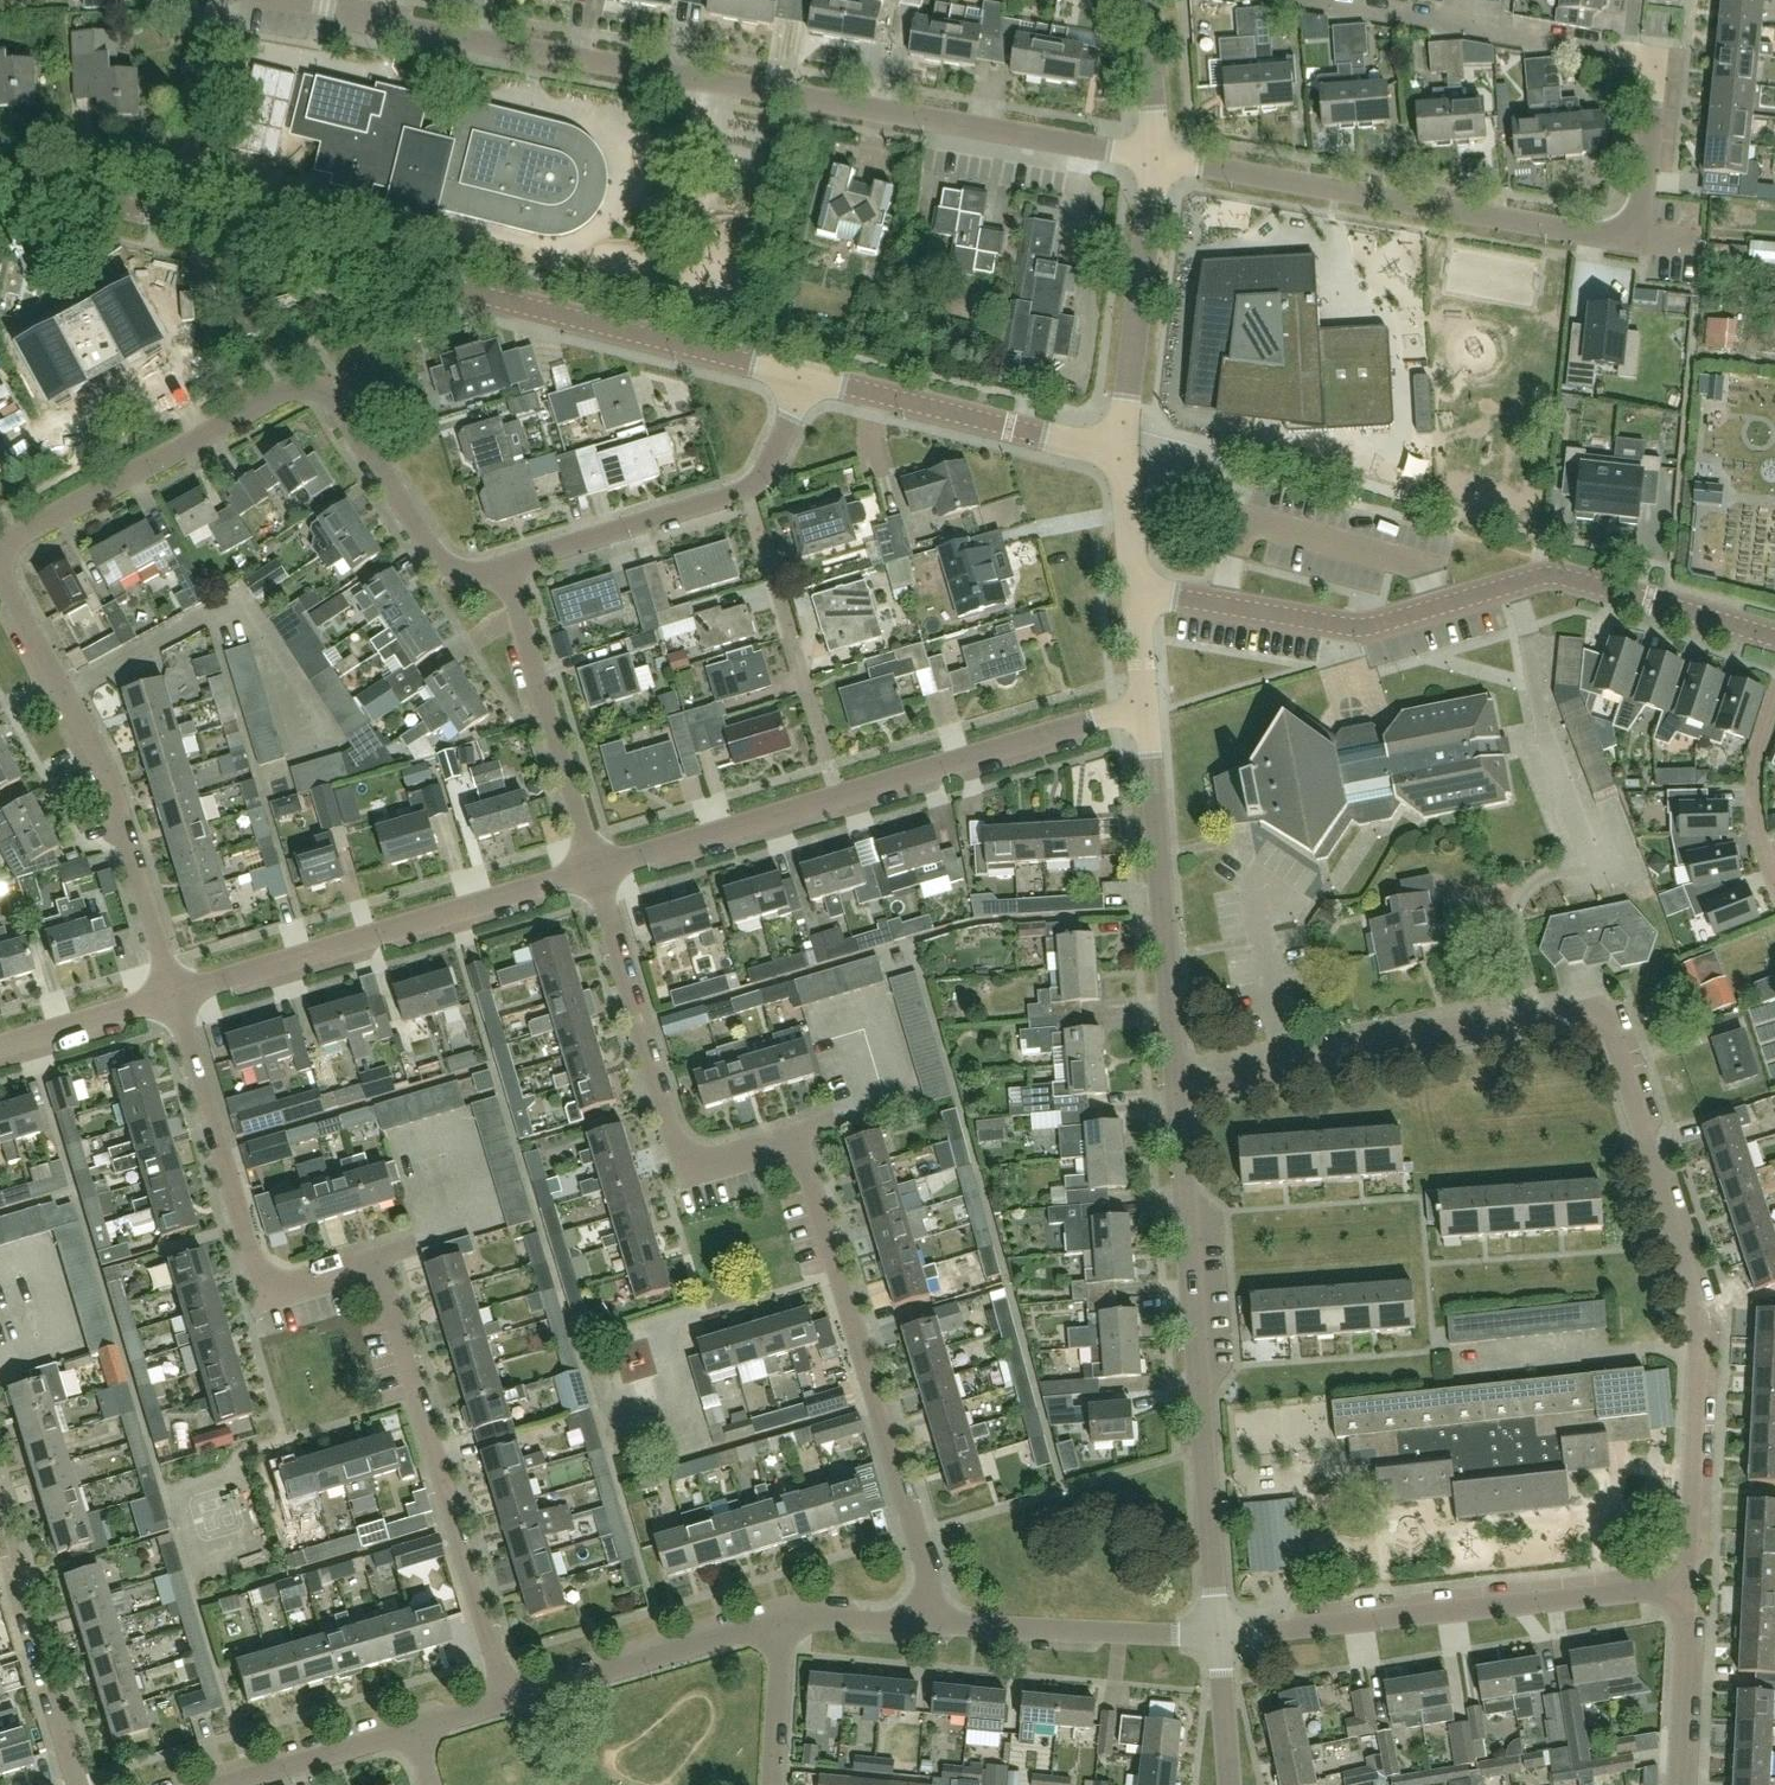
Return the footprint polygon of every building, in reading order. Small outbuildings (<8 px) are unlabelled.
[(121,0),(85,0),(85,9),(121,8),(121,0)] [(639,3),(671,9),(672,2),(690,6),(691,0),(639,0),(639,3)] [(690,6),(709,9),(708,15),(740,21),(744,0),(691,0),(690,6)] [(740,21),(773,27),(774,21),(792,24),(797,0),(744,0),(740,21)] [(792,24),(811,27),(810,33),(842,39),(849,0),(797,0),(792,24)] [(842,39),(874,44),(875,43),(893,46),(896,30),(901,0),(849,0),(842,39)] [(893,46),(912,49),(911,55),(943,61),(952,12),(953,7),(936,4),(933,22),(917,20),(919,9),(923,9),(924,0),(901,0),(896,30),(893,46)] [(1561,9),(1603,14),(1604,0),(1562,0),(1561,9)] [(1763,28),(1766,0),(1723,0),(1721,23),(1763,28)] [(952,12),(943,61),(976,67),(977,61),(995,64),(1003,21),(1006,6),(987,3),(985,13),(953,7),(952,12)] [(1003,21),(995,64),(1014,67),(1013,74),(1045,79),(1053,30),(1037,27),(1034,41),(1020,39),(1022,24),(1005,21),(1007,7),(1006,6),(1003,21)] [(1268,8),(1253,9),(1259,84),(1260,109),(1294,106),(1292,86),(1298,85),(1296,57),(1272,59),(1268,8)] [(1235,11),(1238,40),(1219,42),(1221,65),(1223,65),(1227,112),(1260,109),(1253,9),(1235,11)] [(1763,28),(1721,23),(1718,53),(1747,56),(1760,58),(1760,57),(1773,58),(1774,46),(1761,45),(1763,28)] [(1366,25),(1350,27),(1350,30),(1352,57),(1365,56),(1369,56),(1366,30),(1366,25)] [(1350,30),(1350,27),(1333,28),(1336,58),(1352,57),(1350,30)] [(1069,32),(1053,30),(1045,79),(1076,85),(1078,79),(1094,82),(1099,50),(1083,47),(1083,49),(1066,46),(1069,32)] [(114,57),(113,34),(73,36),(75,100),(99,99),(99,118),(138,117),(136,74),(108,75),(108,57),(114,57)] [(1462,42),(1446,43),(1448,74),(1448,83),(1462,82),(1466,82),(1462,42)] [(1448,74),(1446,43),(1429,44),(1432,75),(1448,74)] [(1747,56),(1718,53),(1715,83),(1747,87),(1757,88),(1760,58),(1747,56)] [(33,64),(7,64),(7,56),(0,56),(0,108),(34,107),(33,64)] [(1546,126),(1549,160),(1581,157),(1581,155),(1588,155),(1589,161),(1606,160),(1603,115),(1577,118),(1577,119),(1562,120),(1560,91),(1559,91),(1557,61),(1541,62),(1543,93),(1545,109),(1546,126)] [(1543,93),(1541,62),(1524,63),(1527,94),(1543,93)] [(277,159),(297,76),(255,66),(235,149),(277,159)] [(1366,70),(1352,71),(1354,88),(1357,127),(1390,124),(1387,85),(1367,87),(1366,70)] [(579,133),(567,128),(463,102),(452,145),(419,136),(428,99),(396,91),(392,110),(383,108),(385,98),(375,96),(320,82),(308,79),(301,107),(301,106),(299,113),(302,114),(299,127),(308,129),(306,138),(325,143),(318,170),(318,171),(336,175),(334,184),(372,194),(374,185),(394,190),(389,209),(432,219),(435,220),(438,210),(539,235),(553,236),(566,234),(579,229),(591,221),(599,210),(598,208),(602,199),(604,189),(605,178),(607,178),(605,165),(599,152),(590,142),(579,133)] [(1715,83),(1712,113),(1754,118),(1757,88),(1747,87),(1715,83)] [(1357,127),(1354,88),(1341,89),(1321,90),(1324,129),(1357,127)] [(1462,90),(1449,91),(1452,144),(1454,143),(1454,146),(1457,148),(1466,147),(1468,145),(1468,142),(1485,141),(1482,103),(1464,104),(1462,90)] [(1449,91),(1433,92),(1434,107),(1416,108),(1419,146),(1452,144),(1449,91)] [(1546,126),(1545,109),(1535,110),(1528,118),(1529,124),(1513,125),(1516,162),(1549,160),(1546,126)] [(1712,113),(1709,142),(1751,147),(1754,118),(1712,113)] [(1751,147),(1709,142),(1706,173),(1710,174),(1708,195),(1722,197),(1752,200),(1752,199),(1757,200),(1761,165),(1749,164),(1751,147)] [(824,210),(820,228),(818,234),(825,236),(859,245),(857,251),(876,255),(882,230),(888,232),(892,218),(885,216),(892,189),(875,185),(874,189),(851,184),(853,173),(835,168),(829,190),(826,189),(821,209),(824,210)] [(948,192),(943,196),(941,210),(936,209),(931,234),(955,238),(948,273),(973,277),(974,273),(988,275),(992,272),(995,257),(1000,258),(1004,232),(982,228),(988,194),(963,189),(962,195),(948,192)] [(1015,284),(1019,285),(1016,303),(1012,302),(1004,352),(1023,355),(1022,357),(1051,361),(1052,356),(1072,360),(1076,335),(1074,334),(1076,319),(1059,317),(1064,292),(1072,293),(1075,272),(1049,267),(1055,226),(1026,221),(1015,284)] [(1774,266),(1774,245),(1751,243),(1751,249),(1708,246),(1707,260),(1774,266)] [(1204,262),(1186,408),(1269,418),(1271,404),(1284,405),(1285,427),(1288,432),(1292,434),(1389,428),(1392,427),(1394,425),(1395,421),(1390,334),(1389,331),(1386,328),(1383,328),(1320,331),(1316,256),(1204,262)] [(36,273),(31,290),(44,293),(48,276),(36,273)] [(59,327),(21,348),(52,405),(90,385),(87,380),(99,373),(100,375),(113,369),(111,366),(123,360),(126,365),(164,344),(132,287),(94,308),(97,312),(85,318),(84,316),(72,323),(73,325),(61,331),(59,327)] [(1635,289),(1633,303),(1658,305),(1659,292),(1635,289)] [(274,313),(302,305),(298,293),(271,301),(274,313)] [(74,294),(61,300),(66,310),(79,303),(74,294)] [(263,333),(253,299),(226,307),(236,341),(263,333)] [(61,300),(50,307),(54,316),(66,310),(61,300)] [(50,307),(38,313),(43,322),(54,316),(50,307)] [(1590,327),(1575,326),(1574,325),(1567,387),(1594,390),(1597,365),(1622,367),(1628,311),(1592,307),(1590,327)] [(38,313),(26,319),(31,328),(43,322),(38,313)] [(26,319),(14,325),(19,335),(31,328),(26,319)] [(14,325),(2,332),(7,341),(19,335),(14,325)] [(1734,352),(1736,335),(1707,332),(1705,349),(1734,352)] [(441,358),(444,367),(431,371),(440,400),(453,396),(455,403),(479,396),(519,384),(522,395),(544,389),(541,377),(528,381),(519,349),(499,355),(496,341),(441,358)] [(547,392),(565,385),(557,363),(539,370),(547,392)] [(602,384),(601,380),(548,396),(557,427),(582,420),(578,407),(597,401),(607,434),(644,423),(630,375),(602,384)] [(1700,393),(1707,394),(1706,401),(1723,402),(1725,378),(1708,377),(1701,376),(1700,393)] [(1433,434),(1434,432),(1431,379),(1429,377),(1427,377),(1418,377),(1416,378),(1415,380),(1418,432),(1419,435),(1421,435),(1431,435),(1433,434)] [(464,429),(465,431),(462,431),(459,437),(466,460),(472,463),(474,462),(478,476),(482,475),(515,465),(501,418),(464,429)] [(575,451),(589,494),(607,489),(608,491),(660,476),(655,459),(674,454),(668,434),(650,440),(598,455),(595,445),(575,451)] [(315,452),(306,459),(294,441),(266,460),(272,468),(256,479),(253,473),(240,481),(256,506),(269,498),(265,492),(281,481),(290,496),(304,487),(312,499),(336,483),(315,452)] [(1586,452),(1568,450),(1564,487),(1580,489),(1577,519),(1595,521),(1595,516),(1608,517),(1614,459),(1585,456),(1586,452)] [(589,494),(575,451),(556,457),(569,500),(589,494)] [(1643,463),(1614,459),(1608,517),(1621,518),(1620,524),(1638,526),(1642,496),(1658,497),(1662,460),(1644,458),(1643,463)] [(482,475),(486,488),(484,489),(481,495),(487,518),(493,521),(496,520),(496,522),(541,508),(527,461),(515,465),(482,475)] [(964,463),(955,465),(902,481),(912,512),(940,504),(944,517),(969,510),(977,507),(964,463)] [(1720,506),(1722,487),(1713,486),(1696,485),(1694,504),(1720,506)] [(251,536),(233,508),(216,517),(203,492),(171,510),(186,538),(209,525),(222,551),(224,555),(253,540),(251,536)] [(857,505),(846,508),(844,499),(789,515),(800,552),(855,535),(852,526),(863,523),(866,521),(866,517),(864,508),(861,505),(857,505)] [(349,502),(320,521),(313,525),(311,533),(315,539),(314,540),(313,547),(312,548),(319,557),(365,528),(349,502)] [(910,557),(912,557),(900,516),(886,520),(888,526),(887,526),(898,561),(910,557)] [(120,540),(138,573),(156,564),(164,579),(175,573),(194,608),(209,600),(174,535),(159,543),(148,524),(120,540)] [(886,564),(898,561),(887,526),(874,530),(884,565),(886,564)] [(381,552),(365,528),(319,557),(320,558),(328,570),(345,559),(353,571),(381,552)] [(138,573),(120,540),(92,555),(116,601),(103,608),(102,608),(116,634),(123,647),(138,638),(121,606),(131,600),(121,582),(138,573)] [(739,577),(728,541),(675,556),(686,593),(739,577)] [(1002,546),(988,550),(970,555),(966,541),(937,549),(957,617),(1003,603),(997,582),(1011,578),(1002,546)] [(906,588),(917,585),(910,557),(898,561),(906,588)] [(278,560),(245,582),(256,600),(290,578),(278,560)] [(886,564),(894,592),(906,588),(898,561),(886,564)] [(656,613),(672,608),(659,563),(642,568),(648,586),(656,613)] [(102,608),(103,608),(84,574),(75,579),(67,564),(42,578),(62,614),(86,601),(93,613),(102,608)] [(362,614),(365,619),(356,625),(360,631),(370,625),(382,616),(382,615),(411,597),(394,571),(365,590),(375,605),(362,614)] [(612,575),(555,592),(565,625),(622,608),(612,575)] [(864,582),(812,597),(823,636),(825,635),(830,652),(877,638),(872,624),(876,622),(864,582)] [(632,591),(644,632),(660,627),(656,613),(648,586),(632,591)] [(295,602),(302,614),(322,601),(314,589),(295,602)] [(310,616),(319,629),(351,608),(343,595),(310,616)] [(411,597),(382,615),(382,616),(398,640),(427,621),(411,597)] [(302,614),(295,602),(269,620),(280,636),(306,619),(302,614)] [(672,608),(656,613),(660,627),(661,630),(695,619),(694,615),(691,604),(673,609),(672,608)] [(714,609),(694,615),(695,619),(704,649),(704,652),(756,637),(755,635),(747,605),(716,614),(714,609)] [(1053,633),(1047,612),(1031,617),(1038,637),(1053,633)] [(317,635),(306,619),(280,636),(290,652),(317,635)] [(398,640),(390,647),(379,654),(386,665),(396,658),(404,672),(414,665),(443,646),(427,621),(398,640)] [(944,656),(927,660),(929,669),(937,693),(951,689),(953,696),(975,690),(973,682),(994,675),(995,678),(999,684),(1005,686),(1011,684),(1015,679),(1015,673),(1025,669),(1015,634),(1012,635),(1009,625),(996,629),(999,638),(963,649),(969,669),(949,675),(944,656)] [(624,638),(628,653),(631,652),(664,642),(661,630),(660,627),(644,632),(624,638)] [(123,647),(116,634),(82,652),(89,665),(123,647)] [(1585,637),(1559,634),(1553,693),(1593,792),(1614,784),(1578,688),(1585,637)] [(317,635),(290,652),(301,669),(324,655),(328,651),(317,635)] [(1630,679),(1640,651),(1613,642),(1605,664),(1584,656),(1580,691),(1602,698),(1604,692),(1622,699),(1623,699),(1630,679)] [(929,669),(927,659),(922,644),(894,652),(897,661),(867,670),(871,683),(840,692),(851,729),(903,713),(893,680),(929,669)] [(230,665),(255,657),(251,645),(226,652),(230,665)] [(660,655),(666,669),(684,662),(678,647),(660,655)] [(578,667),(589,707),(642,691),(631,652),(628,653),(578,667)] [(770,685),(761,654),(708,669),(717,701),(770,685)] [(222,673),(217,655),(194,662),(200,680),(222,673)] [(332,667),(324,655),(301,669),(309,682),(332,667)] [(354,655),(337,666),(344,677),(362,665),(354,655)] [(1623,699),(1622,699),(1613,727),(1628,732),(1645,706),(1663,712),(1670,692),(1671,693),(1680,665),(1653,656),(1644,684),(1630,679),(1623,699)] [(255,657),(230,665),(234,678),(259,670),(255,657)] [(426,684),(436,699),(417,712),(423,722),(443,709),(472,690),(456,665),(426,684)] [(339,678),(332,667),(309,682),(317,693),(339,678)] [(1663,712),(1653,741),(1669,746),(1677,734),(1700,741),(1701,739),(1699,738),(1703,726),(1704,726),(1711,706),(1721,678),(1694,669),(1684,697),(1671,693),(1670,692),(1663,712)] [(263,683),(259,670),(234,678),(238,690),(263,683)] [(215,699),(229,695),(223,676),(210,680),(215,699)] [(339,678),(317,693),(324,704),(346,690),(345,687),(339,678)] [(354,690),(349,694),(353,701),(361,712),(362,713),(366,710),(394,692),(386,680),(360,698),(354,690)] [(134,723),(174,711),(165,681),(125,693),(134,723)] [(263,683),(238,690),(241,703),(267,695),(263,683)] [(1704,726),(1703,726),(1699,738),(1701,739),(1721,746),(1725,733),(1745,739),(1761,692),(1734,683),(1725,711),(1711,706),(1704,726)] [(349,694),(346,690),(324,704),(331,715),(353,701),(349,694)] [(423,723),(408,734),(400,739),(407,749),(414,744),(430,733),(432,735),(452,722),(460,735),(489,715),(472,690),(443,709),(423,722),(423,723)] [(394,692),(366,710),(362,713),(368,723),(370,726),(375,723),(402,705),(394,692)] [(234,713),(229,695),(215,699),(220,717),(224,727),(237,723),(234,713)] [(267,695),(241,703),(245,716),(270,708),(267,695)] [(1299,712),(1286,715),(1288,712),(1286,711),(1249,767),(1252,768),(1252,771),(1251,771),(1241,775),(1242,777),(1218,782),(1218,780),(1215,780),(1224,827),(1234,828),(1234,824),(1250,821),(1250,823),(1262,822),(1263,824),(1262,825),(1318,864),(1320,862),(1317,860),(1327,859),(1353,821),(1361,826),(1391,820),(1402,805),(1425,820),(1509,803),(1508,796),(1513,796),(1505,757),(1502,758),(1498,741),(1502,740),(1494,701),(1489,702),(1488,695),(1403,712),(1388,735),(1373,725),(1341,731),(1337,738),(1299,712)] [(353,701),(331,715),(338,726),(361,712),(353,701)] [(712,706),(685,714),(689,727),(716,719),(712,706)] [(274,721),(270,708),(245,716),(249,728),(274,721)] [(179,727),(174,711),(134,723),(142,752),(183,740),(199,735),(195,723),(179,727)] [(361,712),(338,726),(345,737),(368,723),(362,713),(361,712)] [(689,727),(685,714),(668,719),(680,759),(697,754),(689,727)] [(779,714),(728,729),(726,729),(730,745),(735,762),(788,747),(779,714)] [(716,720),(716,719),(689,727),(697,754),(730,745),(726,729),(728,729),(724,718),(716,720)] [(278,733),(274,721),(249,728),(253,741),(278,733)] [(237,723),(224,727),(233,756),(246,752),(241,734),(237,723)] [(370,726),(368,723),(345,737),(352,749),(375,734),(370,726)] [(282,746),(278,733),(253,741),(256,753),(282,746)] [(375,734),(352,749),(343,755),(343,754),(350,779),(397,765),(375,734)] [(191,768),(183,740),(142,752),(151,780),(191,768)] [(657,746),(628,755),(624,741),(601,747),(605,762),(614,794),(645,785),(646,790),(668,783),(681,780),(670,743),(657,746)] [(285,759),(282,746),(256,753),(260,766),(285,759)] [(454,749),(438,754),(446,782),(463,776),(454,749)] [(476,749),(460,750),(461,765),(477,764),(476,749)] [(252,769),(246,752),(233,756),(238,774),(252,769)] [(20,779),(6,753),(0,756),(0,790),(20,779)] [(343,754),(330,758),(338,783),(350,779),(343,754)] [(338,783),(330,758),(317,762),(325,787),(338,783)] [(325,787),(317,762),(304,765),(312,791),(325,787)] [(433,780),(428,764),(402,771),(407,787),(433,780)] [(312,791),(304,765),(291,769),(299,794),(312,791)] [(504,779),(500,766),(486,770),(504,831),(531,823),(523,793),(509,797),(504,779)] [(191,768),(151,780),(159,809),(200,797),(191,768)] [(1696,769),(1656,770),(1657,786),(1697,785),(1696,769)] [(478,789),(483,805),(467,810),(475,839),(504,831),(486,770),(473,774),(477,789),(478,789)] [(1711,770),(1697,771),(1697,786),(1711,786),(1711,770)] [(263,809),(257,791),(254,780),(241,784),(244,795),(250,813),(263,809)] [(388,866),(437,852),(427,819),(448,813),(439,785),(407,794),(414,818),(377,829),(388,866)] [(317,839),(320,850),(296,857),(306,890),(344,878),(336,851),(348,848),(330,788),(316,792),(312,793),(325,836),(317,839)] [(1712,835),(1727,835),(1727,830),(1733,830),(1733,823),(1732,823),(1731,806),(1718,806),(1703,807),(1702,791),(1668,792),(1669,815),(1682,815),(1682,834),(1682,835),(1712,835)] [(8,822),(0,827),(0,846),(43,823),(29,796),(2,811),(8,822)] [(208,826),(200,797),(159,809),(168,838),(208,826)] [(269,827),(263,809),(250,813),(255,831),(259,842),(272,838),(269,827)] [(1769,832),(1774,831),(1774,816),(1767,817),(1769,832)] [(964,842),(976,842),(977,819),(965,819),(964,842)] [(1100,822),(1071,824),(1073,861),(1102,859),(1100,822)] [(43,823),(0,846),(0,847),(17,879),(58,867),(50,853),(58,849),(43,823)] [(1071,824),(1042,826),(1045,862),(1073,861),(1071,824)] [(217,854),(208,826),(168,838),(176,866),(217,854)] [(934,826),(905,835),(917,871),(921,885),(938,879),(949,876),(934,826)] [(1042,826),(1014,827),(1016,864),(1045,862),(1042,826)] [(1016,864),(1014,827),(985,829),(986,846),(975,846),(977,877),(989,876),(989,871),(1016,869),(1016,864)] [(1682,835),(1682,834),(1671,835),(1678,868),(1691,865),(1695,884),(1695,885),(1717,881),(1718,882),(1739,877),(1738,872),(1744,871),(1743,864),(1741,864),(1738,848),(1725,850),(1725,851),(1716,852),(1712,835),(1682,835)] [(883,862),(872,866),(882,899),(894,896),(889,879),(917,871),(905,835),(878,843),(883,862)] [(251,876),(281,867),(275,848),(262,852),(267,869),(251,874),(251,876)] [(829,858),(840,894),(856,889),(861,905),(882,899),(872,866),(872,864),(862,867),(856,850),(829,858)] [(217,854),(176,866),(185,895),(225,883),(217,854)] [(840,894),(829,858),(801,867),(812,902),(825,899),(831,920),(846,916),(840,894)] [(57,868),(63,885),(92,877),(86,859),(57,868)] [(289,896),(281,867),(251,876),(257,893),(270,889),(273,901),(289,896)] [(780,873),(753,881),(764,917),(780,912),(782,916),(794,913),(803,910),(794,879),(783,883),(780,873)] [(26,909),(17,879),(0,884),(0,896),(6,894),(11,913),(26,909)] [(764,917),(753,881),(724,890),(735,926),(764,917)] [(1695,885),(1695,884),(1683,887),(1695,919),(1708,914),(1715,933),(1757,917),(1755,913),(1761,910),(1758,904),(1757,904),(1751,888),(1739,893),(1725,899),(1718,882),(1717,881),(1695,885)] [(225,883),(185,895),(194,925),(234,913),(225,883)] [(1389,918),(1370,922),(1380,976),(1418,968),(1414,949),(1438,944),(1428,893),(1386,902),(1389,918)] [(1019,916),(1018,900),(990,902),(989,895),(972,896),(973,919),(1019,916)] [(1104,895),(1075,897),(1076,912),(1105,911),(1104,895)] [(675,904),(686,941),(714,933),(703,896),(675,904)] [(1075,897),(1047,899),(1048,914),(1076,912),(1075,897)] [(1047,899),(1018,900),(1019,916),(1048,914),(1047,899)] [(83,900),(68,904),(85,957),(113,949),(103,916),(89,920),(83,900)] [(60,916),(42,921),(55,966),(85,957),(68,904),(68,902),(57,905),(60,916)] [(1539,950),(1555,968),(1565,960),(1569,965),(1583,962),(1591,941),(1601,944),(1600,946),(1620,969),(1648,963),(1657,934),(1629,902),(1550,918),(1539,950)] [(686,941),(675,904),(648,913),(658,949),(686,941)] [(935,930),(931,916),(902,924),(906,939),(935,930)] [(1082,921),(1047,924),(1047,923),(1020,926),(1021,940),(1047,937),(1048,953),(1049,973),(1062,972),(1062,971),(1097,968),(1095,936),(1083,937),(1082,921)] [(879,930),(853,938),(858,953),(896,942),(889,922),(878,925),(879,930)] [(0,928),(0,968),(4,981),(32,972),(22,939),(8,944),(3,927),(0,928)] [(858,953),(853,938),(846,941),(842,928),(811,938),(819,965),(858,953)] [(534,961),(496,972),(500,986),(501,987),(539,976),(539,975),(574,964),(566,937),(530,947),(534,961)] [(524,946),(508,950),(510,963),(527,959),(524,946)] [(803,953),(777,961),(781,977),(808,969),(804,956),(803,953)] [(903,954),(894,957),(897,965),(905,963),(903,954)] [(1690,963),(1710,1014),(1734,1004),(1714,954),(1690,963)] [(885,979),(878,955),(863,960),(871,984),(885,979)] [(871,984),(863,960),(850,964),(857,988),(871,984)] [(781,977),(777,961),(748,970),(753,985),(781,977)] [(478,995),(492,991),(483,963),(470,967),(478,995)] [(574,964),(539,975),(539,976),(547,1003),(582,992),(574,964)] [(857,988),(850,964),(836,968),(844,993),(857,988)] [(836,968),(823,972),(830,997),(844,993),(836,968)] [(1062,971),(1062,972),(1064,990),(1039,992),(1039,1003),(1027,1004),(1028,1021),(1083,1016),(1082,1002),(1100,1001),(1097,968),(1062,971)] [(453,971),(425,980),(435,1015),(463,1007),(453,971)] [(823,972),(809,976),(817,1002),(830,997),(823,972)] [(920,984),(916,972),(891,980),(894,992),(920,984)] [(699,985),(703,1000),(731,991),(727,976),(699,985)] [(809,976),(795,980),(804,1006),(817,1002),(809,976)] [(1757,984),(1764,1003),(1774,999),(1774,977),(1757,984)] [(435,1015),(425,980),(396,988),(407,1024),(435,1015)] [(795,980),(785,984),(790,999),(794,1010),(804,1006),(795,980)] [(785,984),(762,991),(766,1007),(790,999),(785,984)] [(924,998),(920,984),(894,992),(899,1005),(924,998)] [(703,1000),(699,985),(671,993),(676,1008),(703,1000)] [(532,1022),(528,1027),(531,1037),(532,1038),(555,1031),(555,1030),(590,1020),(587,1009),(594,1007),(589,990),(582,992),(547,1003),(551,1016),(532,1022)] [(492,991),(478,995),(477,995),(485,1021),(500,1017),(492,991)] [(766,1007),(762,991),(733,1000),(738,1015),(766,1007)] [(369,996),(341,1005),(352,1040),(350,1041),(357,1063),(371,1059),(364,1037),(376,1033),(379,1042),(395,1038),(383,998),(371,1001),(369,996)] [(928,1011),(924,998),(899,1005),(903,1019),(928,1011)] [(733,1000),(705,1008),(710,1023),(738,1015),(733,1000)] [(352,1040),(341,1005),(312,1014),(323,1049),(350,1041),(352,1040)] [(678,1017),(662,1022),(667,1036),(682,1031),(710,1023),(705,1008),(678,1017)] [(933,1025),(928,1011),(903,1019),(907,1033),(933,1025)] [(1028,1021),(1029,1030),(1019,1031),(1021,1056),(1051,1054),(1050,1049),(1067,1047),(1069,1065),(1105,1062),(1102,1031),(1084,1032),(1083,1016),(1028,1021)] [(508,1044),(500,1017),(485,1021),(493,1048),(508,1044)] [(590,1020),(555,1030),(555,1031),(563,1057),(599,1046),(590,1020)] [(285,1021),(257,1030),(272,1082),(284,1079),(279,1062),(295,1057),(300,1074),(314,1070),(303,1033),(290,1037),(285,1021)] [(933,1025),(907,1033),(911,1047),(937,1039),(933,1025)] [(779,1048),(789,1084),(816,1075),(802,1027),(775,1035),(779,1048)] [(1757,1072),(1743,1029),(1713,1038),(1727,1082),(1757,1072)] [(272,1082),(257,1030),(230,1038),(241,1074),(255,1069),(260,1086),(272,1082)] [(941,1053),(937,1039),(911,1047),(915,1061),(941,1053)] [(762,1092),(751,1057),(746,1043),(718,1051),(734,1100),(762,1092)] [(508,1044),(493,1048),(501,1075),(516,1071),(508,1044)] [(563,1057),(568,1074),(553,1078),(557,1090),(572,1086),(571,1084),(606,1073),(599,1046),(563,1057)] [(779,1048),(751,1057),(762,1092),(789,1084),(779,1048)] [(476,1051),(448,1059),(453,1074),(480,1066),(476,1051)] [(734,1100),(718,1051),(708,1054),(712,1068),(696,1073),(706,1109),(734,1100)] [(155,1090),(147,1063),(129,1068),(124,1052),(95,1060),(100,1077),(111,1073),(119,1101),(155,1090)] [(941,1053),(915,1061),(920,1074),(945,1067),(941,1053)] [(1032,1087),(1032,1088),(1010,1089),(1012,1117),(1034,1115),(1034,1114),(1060,1112),(1089,1110),(1088,1095),(1107,1094),(1105,1062),(1069,1065),(1070,1082),(1053,1084),(1053,1085),(1032,1087)] [(945,1067),(920,1074),(924,1088),(950,1080),(945,1067)] [(473,1077),(479,1095),(498,1089),(492,1071),(473,1077)] [(516,1071),(501,1075),(509,1102),(524,1097),(516,1071)] [(572,1086),(578,1106),(571,1108),(569,1111),(573,1123),(583,1119),(581,1112),(615,1102),(606,1073),(571,1084),(572,1086)] [(392,1076),(364,1085),(367,1100),(397,1091),(392,1076)] [(56,1114),(71,1110),(77,1108),(69,1078),(47,1084),(56,1114)] [(954,1094),(950,1080),(924,1088),(928,1102),(954,1094)] [(459,1082),(446,1086),(453,1111),(467,1107),(459,1082)] [(367,1100),(364,1085),(322,1097),(326,1111),(326,1112),(367,1100)] [(453,1111),(446,1086),(432,1090),(439,1115),(453,1111)] [(155,1090),(119,1101),(127,1128),(163,1118),(155,1090)] [(439,1115),(432,1090),(418,1094),(426,1119),(439,1115)] [(320,1091),(278,1104),(284,1124),(326,1111),(322,1097),(320,1091)] [(418,1094),(404,1098),(412,1124),(426,1119),(418,1094)] [(525,1099),(524,1097),(509,1102),(521,1141),(536,1136),(528,1111),(537,1102),(536,1096),(525,1099)] [(4,1105),(15,1141),(42,1133),(31,1097),(4,1105)] [(412,1124),(404,1098),(391,1102),(398,1128),(412,1124)] [(503,1111),(499,1098),(473,1105),(477,1119),(503,1111)] [(391,1102),(377,1106),(381,1120),(385,1132),(398,1128),(391,1102)] [(241,1115),(232,1118),(238,1138),(247,1135),(284,1124),(278,1104),(272,1105),(241,1115)] [(2,1145),(8,1166),(21,1162),(13,1141),(15,1141),(4,1105),(0,1106),(0,1145),(2,1145)] [(1734,1108),(1736,1114),(1703,1125),(1712,1152),(1746,1141),(1742,1128),(1752,1125),(1745,1105),(1734,1108)] [(370,1108),(343,1116),(347,1131),(375,1122),(381,1120),(377,1106),(370,1108)] [(949,1141),(964,1136),(957,1109),(942,1114),(949,1141)] [(71,1110),(56,1114),(66,1146),(81,1141),(71,1110)] [(1091,1126),(1089,1110),(1060,1112),(1062,1141),(1088,1139),(1089,1157),(1124,1154),(1122,1123),(1091,1126)] [(503,1111),(477,1119),(482,1133),(507,1125),(503,1111)] [(347,1131),(343,1116),(316,1124),(320,1139),(347,1131)] [(163,1118),(127,1128),(132,1145),(107,1152),(110,1162),(171,1145),(163,1118)] [(977,1123),(979,1144),(1008,1141),(1006,1120),(977,1123)] [(320,1139),(316,1124),(286,1133),(291,1148),(320,1139)] [(586,1134),(591,1151),(579,1154),(584,1168),(595,1165),(631,1154),(622,1124),(586,1134)] [(511,1139),(507,1125),(482,1133),(486,1146),(511,1139)] [(1401,1129),(1360,1132),(1364,1177),(1405,1174),(1401,1129)] [(856,1168),(891,1157),(883,1130),(847,1140),(856,1168)] [(1360,1132),(1321,1135),(1324,1180),(1364,1177),(1360,1132)] [(291,1148),(286,1133),(249,1144),(257,1169),(294,1158),(291,1148)] [(1321,1135),(1280,1138),(1284,1183),(1324,1180),(1321,1135)] [(964,1136),(949,1141),(957,1169),(972,1164),(964,1136)] [(1284,1183),(1280,1138),(1240,1141),(1243,1186),(1284,1183)] [(511,1139),(486,1146),(490,1160),(515,1153),(511,1139)] [(81,1141),(66,1146),(74,1173),(89,1169),(81,1141)] [(1755,1168),(1746,1141),(1712,1152),(1720,1179),(1755,1168)] [(179,1173),(171,1145),(110,1162),(114,1176),(139,1169),(143,1183),(179,1173)] [(548,1178),(540,1150),(525,1155),(533,1182),(548,1178)] [(519,1166),(515,1153),(490,1160),(494,1174),(519,1166)] [(594,1180),(581,1184),(585,1196),(603,1191),(639,1180),(631,1154),(595,1165),(600,1179),(600,1181),(595,1182),(594,1180)] [(1065,1176),(1066,1188),(1052,1189),(1053,1207),(1080,1205),(1109,1203),(1108,1186),(1126,1185),(1124,1154),(1089,1157),(1090,1174),(1065,1176)] [(403,1181),(397,1161),(369,1170),(365,1156),(355,1158),(359,1173),(360,1172),(371,1208),(398,1200),(394,1184),(403,1181)] [(891,1157),(856,1168),(864,1196),(899,1185),(891,1157)] [(305,1189),(315,1225),(343,1216),(332,1181),(325,1158),(298,1167),(305,1189)] [(342,1162),(347,1176),(332,1181),(343,1216),(371,1208),(360,1172),(359,1173),(355,1158),(342,1162)] [(27,1185),(32,1200),(69,1188),(61,1161),(47,1165),(51,1178),(27,1185)] [(972,1164),(957,1169),(964,1196),(979,1192),(972,1164)] [(523,1180),(519,1166),(494,1174),(498,1187),(523,1180)] [(1755,1168),(1720,1179),(1729,1206),(1763,1195),(1755,1168)] [(89,1169),(74,1173),(82,1201),(97,1197),(89,1169)] [(179,1173),(143,1183),(148,1198),(131,1203),(134,1215),(187,1200),(179,1173)] [(548,1178),(533,1182),(541,1209),(556,1205),(548,1178)] [(527,1194),(523,1180),(498,1187),(502,1201),(527,1194)] [(639,1180),(603,1191),(611,1218),(647,1207),(639,1180)] [(1600,1181),(1560,1184),(1563,1230),(1603,1226),(1600,1181)] [(899,1185),(864,1196),(872,1223),(907,1212),(903,1197),(919,1193),(916,1182),(900,1186),(899,1185)] [(315,1225),(305,1189),(294,1192),(292,1184),(277,1188),(275,1194),(257,1199),(268,1238),(286,1232),(287,1233),(315,1225)] [(1560,1184),(1520,1187),(1524,1233),(1563,1230),(1560,1184)] [(4,1208),(32,1200),(27,1185),(11,1189),(0,1193),(0,1210),(4,1208)] [(1524,1233),(1520,1187),(1480,1190),(1484,1236),(1524,1233)] [(1484,1236),(1480,1190),(1441,1194),(1441,1191),(1427,1192),(1429,1223),(1442,1222),(1443,1239),(1484,1236)] [(987,1219),(979,1192),(964,1196),(972,1224),(987,1219)] [(532,1207),(527,1194),(502,1201),(506,1215),(532,1207)] [(1772,1222),(1763,1195),(1729,1206),(1737,1233),(1772,1222)] [(97,1197),(82,1201),(90,1228),(105,1224),(97,1197)] [(105,1224),(90,1228),(98,1252),(97,1253),(101,1267),(131,1257),(127,1244),(112,1248),(110,1240),(116,1238),(114,1232),(123,1229),(124,1231),(155,1222),(159,1238),(195,1228),(187,1200),(134,1215),(121,1219),(121,1220),(105,1224)] [(53,1230),(78,1223),(73,1204),(57,1209),(55,1202),(40,1207),(48,1232),(53,1230)] [(1053,1207),(1053,1209),(1049,1209),(1050,1226),(1064,1225),(1066,1252),(1131,1247),(1128,1214),(1110,1216),(1109,1203),(1080,1205),(1053,1207)] [(564,1232),(556,1205),(541,1209),(549,1237),(564,1232)] [(48,1232),(40,1207),(27,1211),(34,1236),(48,1232)] [(532,1207),(506,1215),(510,1229),(536,1221),(532,1207)] [(647,1207),(611,1218),(617,1236),(602,1240),(605,1250),(619,1246),(655,1235),(647,1207)] [(908,1214),(907,1212),(872,1223),(880,1250),(915,1240),(915,1241),(916,1242),(929,1237),(924,1221),(930,1220),(926,1208),(908,1214)] [(27,1211),(13,1215),(21,1240),(34,1236),(27,1211)] [(0,1219),(0,1221),(7,1244),(21,1240),(13,1215),(0,1219)] [(994,1247),(987,1219),(972,1224),(979,1251),(994,1247)] [(1772,1222),(1737,1233),(1746,1260),(1774,1251),(1774,1232),(1772,1222)] [(82,1236),(78,1223),(53,1230),(57,1244),(82,1236)] [(564,1232),(549,1237),(557,1264),(572,1260),(583,1256),(582,1252),(573,1248),(569,1249),(564,1232)] [(534,1266),(548,1261),(540,1233),(525,1238),(534,1266)] [(655,1235),(619,1246),(627,1272),(663,1262),(655,1235)] [(87,1250),(82,1236),(57,1244),(61,1258),(87,1250)] [(436,1294),(472,1284),(464,1256),(477,1252),(473,1238),(442,1247),(446,1261),(428,1266),(436,1294)] [(915,1240),(880,1250),(888,1278),(923,1268),(916,1242),(915,1241),(915,1240)] [(994,1247),(979,1251),(987,1279),(1002,1275),(994,1247)] [(1133,1280),(1131,1247),(1066,1252),(1066,1255),(1084,1254),(1086,1280),(1071,1281),(1073,1299),(1087,1298),(1116,1295),(1115,1281),(1133,1280)] [(87,1250),(61,1258),(65,1271),(91,1264),(87,1250)] [(174,1288),(210,1278),(202,1251),(166,1261),(174,1288)] [(1746,1260),(1755,1288),(1774,1282),(1774,1251),(1746,1260)] [(149,1263),(155,1290),(166,1287),(159,1260),(149,1263)] [(572,1260),(557,1264),(565,1291),(580,1286),(572,1260)] [(556,1289),(548,1261),(534,1266),(542,1293),(556,1289)] [(671,1290),(663,1262),(627,1272),(635,1301),(671,1290)] [(91,1264),(65,1271),(70,1285),(95,1277),(91,1264)] [(923,1268),(888,1278),(895,1305),(917,1298),(931,1294),(927,1282),(940,1278),(936,1265),(923,1269),(923,1268)] [(118,1266),(103,1270),(107,1284),(121,1280),(122,1280),(118,1266)] [(99,1291),(95,1277),(70,1285),(74,1299),(99,1291)] [(210,1278),(174,1288),(183,1317),(218,1306),(210,1278)] [(121,1280),(107,1284),(114,1306),(128,1302),(121,1280)] [(472,1284),(436,1294),(444,1322),(480,1311),(472,1284)] [(1413,1284),(1372,1287),(1375,1332),(1417,1329),(1413,1284)] [(589,1315),(580,1286),(565,1291),(574,1320),(589,1315)] [(1372,1287),(1332,1290),(1336,1335),(1375,1332),(1372,1287)] [(556,1289),(542,1293),(550,1320),(564,1316),(556,1289)] [(1006,1290),(991,1294),(993,1302),(1008,1298),(1006,1290)] [(1336,1335),(1332,1290),(1292,1293),(1295,1338),(1336,1335)] [(103,1305),(99,1291),(74,1299),(78,1312),(103,1305)] [(1295,1338),(1292,1293),(1251,1296),(1255,1341),(1295,1338)] [(1116,1295),(1087,1298),(1089,1325),(1067,1327),(1068,1347),(1091,1346),(1138,1342),(1136,1309),(1117,1310),(1116,1295)] [(1001,1331),(1016,1327),(1008,1299),(993,1303),(1001,1331)] [(1604,1299),(1590,1300),(1593,1328),(1607,1326),(1604,1299)] [(1590,1300),(1576,1302),(1579,1329),(1593,1328),(1590,1300)] [(136,1330),(128,1302),(114,1306),(122,1334),(136,1330)] [(932,1310),(935,1319),(902,1329),(911,1357),(946,1347),(942,1335),(965,1328),(958,1302),(932,1310)] [(1576,1302),(1562,1303),(1565,1331),(1579,1329),(1576,1302)] [(1562,1303),(1548,1304),(1550,1332),(1565,1331),(1562,1303)] [(604,1304),(591,1314),(601,1328),(615,1318),(604,1304)] [(1548,1304),(1533,1306),(1536,1334),(1550,1332),(1548,1304)] [(107,1318),(103,1305),(78,1312),(82,1326),(107,1318)] [(183,1317),(188,1333),(175,1337),(179,1348),(191,1344),(226,1333),(218,1306),(183,1317)] [(1533,1306),(1519,1307),(1522,1335),(1536,1334),(1533,1306)] [(1519,1307),(1505,1309),(1508,1336),(1522,1335),(1519,1307)] [(1757,1308),(1756,1337),(1774,1338),(1774,1309),(1757,1308)] [(807,1309),(780,1317),(791,1353),(798,1377),(813,1372),(806,1348),(818,1345),(820,1352),(837,1347),(829,1319),(812,1324),(807,1309)] [(1505,1309),(1491,1310),(1494,1338),(1508,1336),(1505,1309)] [(1491,1310),(1477,1312),(1479,1339),(1494,1338),(1491,1310)] [(480,1311),(444,1322),(452,1349),(488,1338),(480,1311)] [(1479,1339),(1477,1312),(1448,1315),(1450,1342),(1479,1339)] [(564,1316),(550,1320),(558,1347),(572,1343),(564,1316)] [(780,1317),(753,1325),(763,1361),(764,1361),(769,1377),(782,1373),(777,1357),(791,1353),(780,1317)] [(107,1318),(82,1326),(86,1340),(111,1332),(107,1318)] [(753,1325),(725,1333),(736,1369),(763,1361),(753,1325)] [(1023,1353),(1016,1327),(1001,1331),(1008,1357),(1023,1353)] [(136,1330),(122,1334),(130,1361),(145,1357),(136,1330)] [(111,1332),(86,1340),(90,1353),(101,1350),(116,1346),(111,1332)] [(235,1361),(226,1333),(191,1344),(199,1371),(235,1361)] [(696,1342),(700,1356),(690,1359),(702,1400),(716,1396),(710,1377),(736,1369),(725,1333),(696,1342)] [(1756,1337),(1754,1366),(1774,1367),(1774,1338),(1756,1337)] [(488,1338),(452,1349),(460,1376),(496,1365),(488,1338)] [(1084,1364),(1085,1377),(1085,1380),(1039,1384),(1043,1396),(1101,1392),(1099,1376),(1140,1373),(1138,1342),(1091,1346),(1092,1363),(1084,1364)] [(572,1343),(558,1347),(566,1374),(581,1370),(572,1343)] [(116,1346),(101,1350),(112,1387),(127,1382),(116,1346)] [(954,1373),(946,1347),(911,1357),(919,1384),(954,1373)] [(1030,1380),(1023,1353),(1008,1357),(1015,1385),(1030,1380)] [(90,1354),(62,1363),(65,1373),(93,1364),(90,1354)] [(153,1384),(145,1357),(130,1361),(138,1389),(153,1384)] [(235,1361),(199,1371),(207,1399),(243,1388),(235,1361)] [(16,1416),(51,1405),(67,1401),(56,1364),(29,1371),(33,1382),(8,1389),(16,1416)] [(1351,1455),(1375,1453),(1381,1505),(1455,1497),(1457,1521),(1572,1509),(1568,1474),(1611,1469),(1607,1427),(1624,1425),(1625,1437),(1652,1434),(1645,1364),(1332,1399),(1336,1435),(1348,1434),(1350,1445),(1351,1455)] [(504,1392),(496,1365),(460,1376),(468,1403),(504,1392)] [(1754,1366),(1753,1394),(1774,1395),(1774,1367),(1754,1366)] [(566,1374),(556,1377),(564,1405),(567,1415),(591,1407),(588,1398),(589,1398),(581,1370),(566,1374)] [(962,1401),(954,1373),(919,1384),(927,1411),(962,1401)] [(1037,1408),(1030,1380),(1015,1385),(1023,1412),(1037,1408)] [(135,1411),(127,1382),(112,1387),(121,1415),(135,1411)] [(153,1384),(138,1389),(147,1416),(161,1412),(158,1400),(166,1397),(162,1383),(153,1385),(153,1384)] [(468,1403),(471,1414),(467,1415),(465,1419),(468,1428),(472,1430),(476,1429),(477,1431),(512,1421),(508,1405),(529,1398),(526,1386),(504,1392),(468,1403)] [(243,1388),(207,1399),(215,1426),(251,1416),(243,1388)] [(806,1405),(811,1420),(849,1408),(843,1389),(815,1397),(814,1392),(803,1395),(805,1400),(806,1405)] [(1101,1392),(1043,1396),(1052,1425),(1075,1423),(1075,1418),(1090,1417),(1091,1442),(1132,1440),(1130,1401),(1092,1404),(1092,1408),(1074,1409),(1073,1396),(1101,1394),(1101,1392)] [(1752,1422),(1774,1424),(1774,1395),(1753,1394),(1752,1422)] [(962,1401),(927,1411),(935,1438),(970,1428),(962,1401)] [(51,1405),(16,1416),(25,1444),(59,1433),(51,1405)] [(811,1420),(806,1405),(778,1413),(783,1428),(811,1420)] [(593,1412),(591,1407),(567,1415),(568,1419),(572,1433),(582,1429),(589,1453),(604,1449),(593,1412)] [(728,1425),(722,1407),(705,1413),(710,1430),(728,1425)] [(1045,1435),(1037,1408),(1023,1412),(1030,1440),(1045,1435)] [(135,1411),(121,1415),(129,1442),(144,1437),(135,1411)] [(161,1412),(147,1416),(155,1445),(170,1440),(161,1412)] [(783,1428),(778,1413),(751,1421),(755,1436),(783,1428)] [(863,1432),(858,1415),(812,1428),(817,1445),(863,1432)] [(755,1436),(751,1421),(724,1429),(729,1444),(755,1436)] [(1750,1451),(1774,1452),(1774,1424),(1752,1422),(1750,1451)] [(970,1428),(935,1438),(943,1466),(978,1455),(974,1441),(991,1436),(987,1424),(970,1428)] [(817,1445),(812,1428),(782,1437),(787,1451),(815,1443),(816,1445),(817,1445)] [(729,1444),(724,1429),(711,1433),(715,1447),(729,1444)] [(59,1433),(25,1444),(33,1471),(68,1460),(59,1433)] [(387,1435),(360,1444),(371,1479),(398,1470),(401,1481),(415,1477),(406,1447),(392,1451),(387,1435)] [(1045,1435),(1030,1440),(1038,1469),(1053,1465),(1045,1435)] [(152,1465),(144,1437),(129,1442),(138,1469),(152,1465)] [(787,1451),(782,1437),(755,1445),(758,1459),(787,1451)] [(371,1479),(360,1444),(333,1452),(344,1487),(371,1479)] [(544,1452),(523,1459),(519,1444),(483,1454),(491,1482),(527,1472),(549,1465),(544,1452)] [(758,1459),(755,1445),(736,1450),(741,1465),(758,1459)] [(612,1476),(604,1449),(589,1453),(597,1480),(612,1476)] [(1750,1451),(1749,1480),(1774,1481),(1774,1452),(1750,1451)] [(333,1452),(305,1460),(316,1495),(344,1487),(333,1452)] [(978,1455),(943,1466),(951,1493),(986,1483),(978,1455)] [(697,1462),(701,1476),(720,1470),(716,1456),(697,1462)] [(76,1487),(68,1460),(33,1471),(41,1498),(62,1492),(76,1487)] [(316,1495),(305,1460),(277,1469),(294,1521),(297,1520),(298,1523),(301,1524),(310,1522),(311,1519),(310,1516),(321,1512),(316,1495)] [(701,1476),(697,1462),(680,1467),(684,1481),(701,1476)] [(152,1465),(138,1469),(146,1496),(160,1492),(152,1465)] [(857,1472),(828,1481),(830,1487),(841,1527),(871,1518),(869,1513),(861,1486),(879,1481),(874,1465),(857,1470),(857,1472)] [(527,1472),(491,1482),(499,1509),(535,1499),(527,1472)] [(658,1474),(640,1479),(644,1493),(662,1487),(658,1474)] [(612,1476),(597,1480),(606,1509),(620,1504),(612,1476)] [(743,1512),(743,1513),(754,1552),(783,1544),(771,1504),(765,1484),(754,1488),(760,1507),(743,1512)] [(62,1492),(41,1498),(49,1525),(84,1514),(76,1487),(62,1492)] [(841,1527),(829,1487),(800,1496),(811,1535),(841,1527)] [(146,1496),(147,1498),(130,1504),(140,1538),(171,1528),(160,1492),(146,1496)] [(1236,1500),(1240,1534),(1292,1529),(1289,1494),(1236,1500)] [(811,1535),(800,1496),(771,1504),(783,1544),(811,1535)] [(1747,1527),(1774,1529),(1774,1499),(1748,1498),(1747,1527)] [(535,1499),(499,1509),(507,1537),(573,1518),(570,1505),(539,1514),(535,1499)] [(731,1516),(714,1521),(726,1561),(754,1552),(743,1513),(743,1512),(740,1501),(728,1504),(731,1516)] [(628,1531),(620,1504),(606,1509),(613,1536),(628,1531)] [(726,1561),(714,1521),(710,1507),(681,1515),(686,1529),(697,1569),(726,1561)] [(84,1514),(49,1525),(58,1553),(70,1550),(93,1543),(84,1514)] [(423,1515),(384,1526),(388,1541),(427,1530),(423,1515)] [(573,1518),(507,1537),(515,1564),(551,1554),(546,1538),(576,1530),(573,1518)] [(1745,1556),(1774,1558),(1774,1529),(1747,1527),(1745,1556)] [(697,1569),(686,1529),(657,1538),(668,1578),(697,1569)] [(628,1531),(613,1536),(621,1563),(636,1559),(628,1531)] [(161,1547),(176,1542),(173,1534),(159,1539),(161,1547)] [(357,1534),(330,1543),(334,1557),(361,1549),(357,1534)] [(408,1544),(391,1550),(395,1562),(397,1568),(443,1554),(438,1535),(408,1544)] [(185,1571),(176,1542),(161,1547),(170,1576),(185,1571)] [(334,1557),(330,1543),(288,1555),(292,1569),(334,1557)] [(391,1550),(373,1555),(377,1567),(395,1562),(391,1550)] [(551,1554),(515,1564),(523,1591),(559,1580),(551,1554)] [(1744,1585),(1774,1586),(1774,1558),(1745,1556),(1744,1585)] [(361,1558),(334,1567),(338,1581),(365,1572),(361,1558)] [(645,1587),(636,1559),(621,1563),(630,1592),(645,1587)] [(73,1605),(107,1594),(99,1566),(64,1577),(73,1605)] [(338,1581),(334,1567),(316,1572),(320,1586),(338,1581)] [(185,1571),(170,1576),(178,1603),(193,1599),(185,1571)] [(276,1584),(280,1598),(299,1592),(295,1578),(276,1584)] [(559,1580),(523,1591),(531,1619),(567,1608),(559,1580)] [(280,1598),(276,1584),(259,1589),(263,1603),(280,1598)] [(1744,1585),(1742,1613),(1774,1615),(1774,1586),(1744,1585)] [(107,1594),(73,1605),(81,1632),(116,1621),(107,1594)] [(238,1595),(220,1601),(224,1615),(242,1610),(238,1595)] [(193,1599),(178,1603),(186,1630),(201,1626),(193,1599)] [(408,1611),(420,1651),(449,1643),(437,1602),(408,1611)] [(420,1651),(408,1611),(380,1619),(392,1660),(393,1659),(398,1664),(409,1660),(410,1654),(420,1651)] [(323,1636),(335,1676),(336,1676),(341,1681),(352,1677),(353,1671),(363,1668),(351,1627),(351,1628),(346,1612),(333,1616),(338,1631),(323,1636)] [(1742,1624),(1740,1624),(1737,1626),(1736,1637),(1739,1640),(1741,1640),(1741,1642),(1774,1643),(1774,1615),(1742,1613),(1742,1624)] [(392,1660),(380,1619),(351,1627),(363,1668),(392,1660)] [(124,1649),(116,1621),(81,1632),(89,1659),(124,1649)] [(209,1653),(201,1626),(186,1630),(194,1657),(209,1653)] [(323,1636),(294,1644),(306,1685),(335,1676),(323,1636)] [(1741,1642),(1740,1671),(1756,1671),(1755,1683),(1774,1683),(1774,1643),(1741,1642)] [(294,1644),(265,1653),(277,1693),(306,1685),(294,1644)] [(1632,1645),(1602,1650),(1610,1701),(1626,1698),(1623,1679),(1637,1677),(1632,1645)] [(124,1649),(89,1659),(97,1686),(132,1676),(124,1649)] [(1610,1701),(1602,1650),(1572,1654),(1579,1705),(1610,1701)] [(209,1653),(194,1657),(200,1677),(202,1685),(218,1680),(209,1653)] [(277,1693),(265,1653),(236,1661),(248,1702),(277,1693)] [(181,1668),(173,1671),(178,1685),(200,1677),(194,1657),(180,1661),(179,1661),(181,1668)] [(1540,1659),(1509,1664),(1514,1696),(1517,1711),(1517,1712),(1518,1720),(1536,1717),(1532,1694),(1545,1692),(1540,1659)] [(1514,1696),(1509,1664),(1479,1668),(1486,1715),(1508,1711),(1508,1713),(1517,1711),(1514,1696)] [(1446,1673),(1416,1678),(1422,1711),(1424,1726),(1424,1727),(1455,1722),(1452,1706),(1446,1673)] [(813,1674),(810,1703),(807,1731),(827,1732),(829,1705),(845,1706),(848,1678),(813,1674)] [(132,1676),(97,1686),(106,1713),(140,1703),(132,1676)] [(883,1681),(848,1678),(845,1706),(880,1709),(883,1681)] [(1422,1711),(1416,1678),(1386,1683),(1391,1715),(1393,1723),(1407,1721),(1408,1729),(1424,1726),(1422,1711)] [(218,1680),(202,1685),(204,1690),(211,1712),(226,1707),(218,1680)] [(918,1684),(883,1681),(880,1709),(915,1713),(918,1684)] [(1755,1690),(1738,1690),(1736,1719),(1774,1721),(1774,1705),(1774,1683),(1755,1683),(1755,1690)] [(968,1718),(971,1690),(936,1686),(933,1714),(968,1718)] [(1280,1695),(1284,1714),(1267,1718),(1275,1754),(1307,1747),(1300,1715),(1320,1711),(1315,1687),(1280,1695)] [(201,1691),(180,1698),(177,1699),(184,1721),(211,1712),(204,1690),(201,1691)] [(971,1690),(968,1718),(967,1730),(1003,1734),(1007,1693),(971,1690)] [(1374,1718),(1369,1690),(1356,1692),(1364,1735),(1377,1732),(1374,1718)] [(1579,1705),(1577,1691),(1561,1694),(1566,1729),(1570,1748),(1573,1765),(1591,1762),(1583,1705),(1579,1705)] [(1566,1729),(1561,1694),(1544,1697),(1550,1731),(1566,1729)] [(1058,1726),(1061,1698),(1025,1695),(1020,1745),(1034,1746),(1036,1724),(1058,1726)] [(1061,1698),(1058,1726),(1093,1729),(1096,1702),(1061,1698)] [(149,1731),(140,1703),(106,1713),(114,1741),(149,1731)] [(1145,1704),(1145,1718),(1164,1719),(1164,1704),(1145,1704)] [(1487,1759),(1485,1740),(1486,1739),(1481,1707),(1468,1709),(1471,1723),(1476,1760),(1487,1759)] [(1100,1737),(1112,1738),(1115,1738),(1117,1714),(1103,1712),(1100,1737)] [(1148,1719),(1122,1716),(1119,1744),(1145,1747),(1144,1759),(1177,1762),(1181,1724),(1172,1723),(1148,1720),(1148,1719)] [(1774,1721),(1736,1719),(1735,1748),(1773,1749),(1774,1721)] [(1470,1724),(1451,1727),(1457,1766),(1477,1763),(1470,1724)] [(3,1774),(33,1765),(21,1725),(0,1731),(0,1765),(3,1774)] [(1384,1766),(1387,1778),(1401,1775),(1392,1730),(1377,1733),(1378,1738),(1382,1755),(1384,1766)] [(1112,1738),(1100,1737),(1098,1755),(1110,1757),(1112,1738)] [(1637,1751),(1635,1738),(1615,1741),(1617,1754),(1637,1751)] [(1307,1747),(1275,1754),(1282,1784),(1311,1784),(1316,1784),(1311,1763),(1326,1760),(1323,1745),(1308,1749),(1307,1747)] [(806,1746),(804,1766),(817,1767),(819,1747),(806,1746)] [(1570,1748),(1550,1751),(1554,1784),(1555,1784),(1593,1778),(1593,1776),(1591,1762),(1573,1765),(1570,1748)] [(1735,1748),(1734,1776),(1771,1778),(1773,1749),(1735,1748)] [(1524,1756),(1526,1769),(1545,1766),(1543,1753),(1524,1756)] [(1368,1769),(1343,1775),(1346,1784),(1357,1784),(1375,1781),(1387,1778),(1384,1766),(1382,1755),(1366,1758),(1368,1769)] [(1610,1759),(1611,1773),(1636,1769),(1634,1755),(1610,1759)] [(874,1771),(875,1759),(856,1757),(854,1769),(874,1771)] [(1506,1759),(1500,1760),(1503,1776),(1522,1773),(1519,1757),(1506,1759)] [(894,1761),(875,1759),(874,1771),(893,1773),(894,1761)] [(1144,1759),(1140,1784),(1174,1784),(1177,1762),(1144,1759)] [(1482,1770),(1469,1772),(1471,1784),(1486,1784),(1485,1779),(1503,1776),(1500,1760),(1500,1759),(1480,1763),(1482,1770)] [(1591,1762),(1593,1776),(1611,1773),(1610,1759),(1591,1762)] [(923,1761),(922,1773),(933,1773),(934,1762),(923,1761)] [(972,1769),(963,1768),(962,1780),(964,1780),(981,1782),(983,1765),(972,1764),(972,1769)] [(1468,1765),(1449,1769),(1451,1781),(1470,1778),(1469,1772),(1468,1765)] [(963,1768),(944,1766),(943,1779),(953,1779),(962,1780),(963,1768)] [(987,1766),(985,1784),(1007,1784),(1008,1768),(987,1766)] [(1451,1781),(1449,1769),(1429,1772),(1431,1784),(1451,1781)] [(1009,1772),(1008,1784),(1022,1784),(1023,1773),(1009,1772)] [(1098,1772),(1097,1781),(1109,1782),(1110,1774),(1098,1772)] [(1411,1775),(1412,1784),(1429,1784),(1431,1784),(1429,1772),(1411,1775)] [(851,1778),(821,1775),(820,1784),(851,1784),(851,1778)] [(1033,1775),(1032,1784),(1051,1784),(1052,1777),(1033,1775)] [(1411,1775),(1391,1779),(1392,1784),(1412,1784),(1411,1775)] [(1733,1784),(1771,1784),(1771,1778),(1734,1776),(1733,1784)] [(1052,1777),(1051,1784),(1071,1784),(1072,1779),(1052,1777)]
